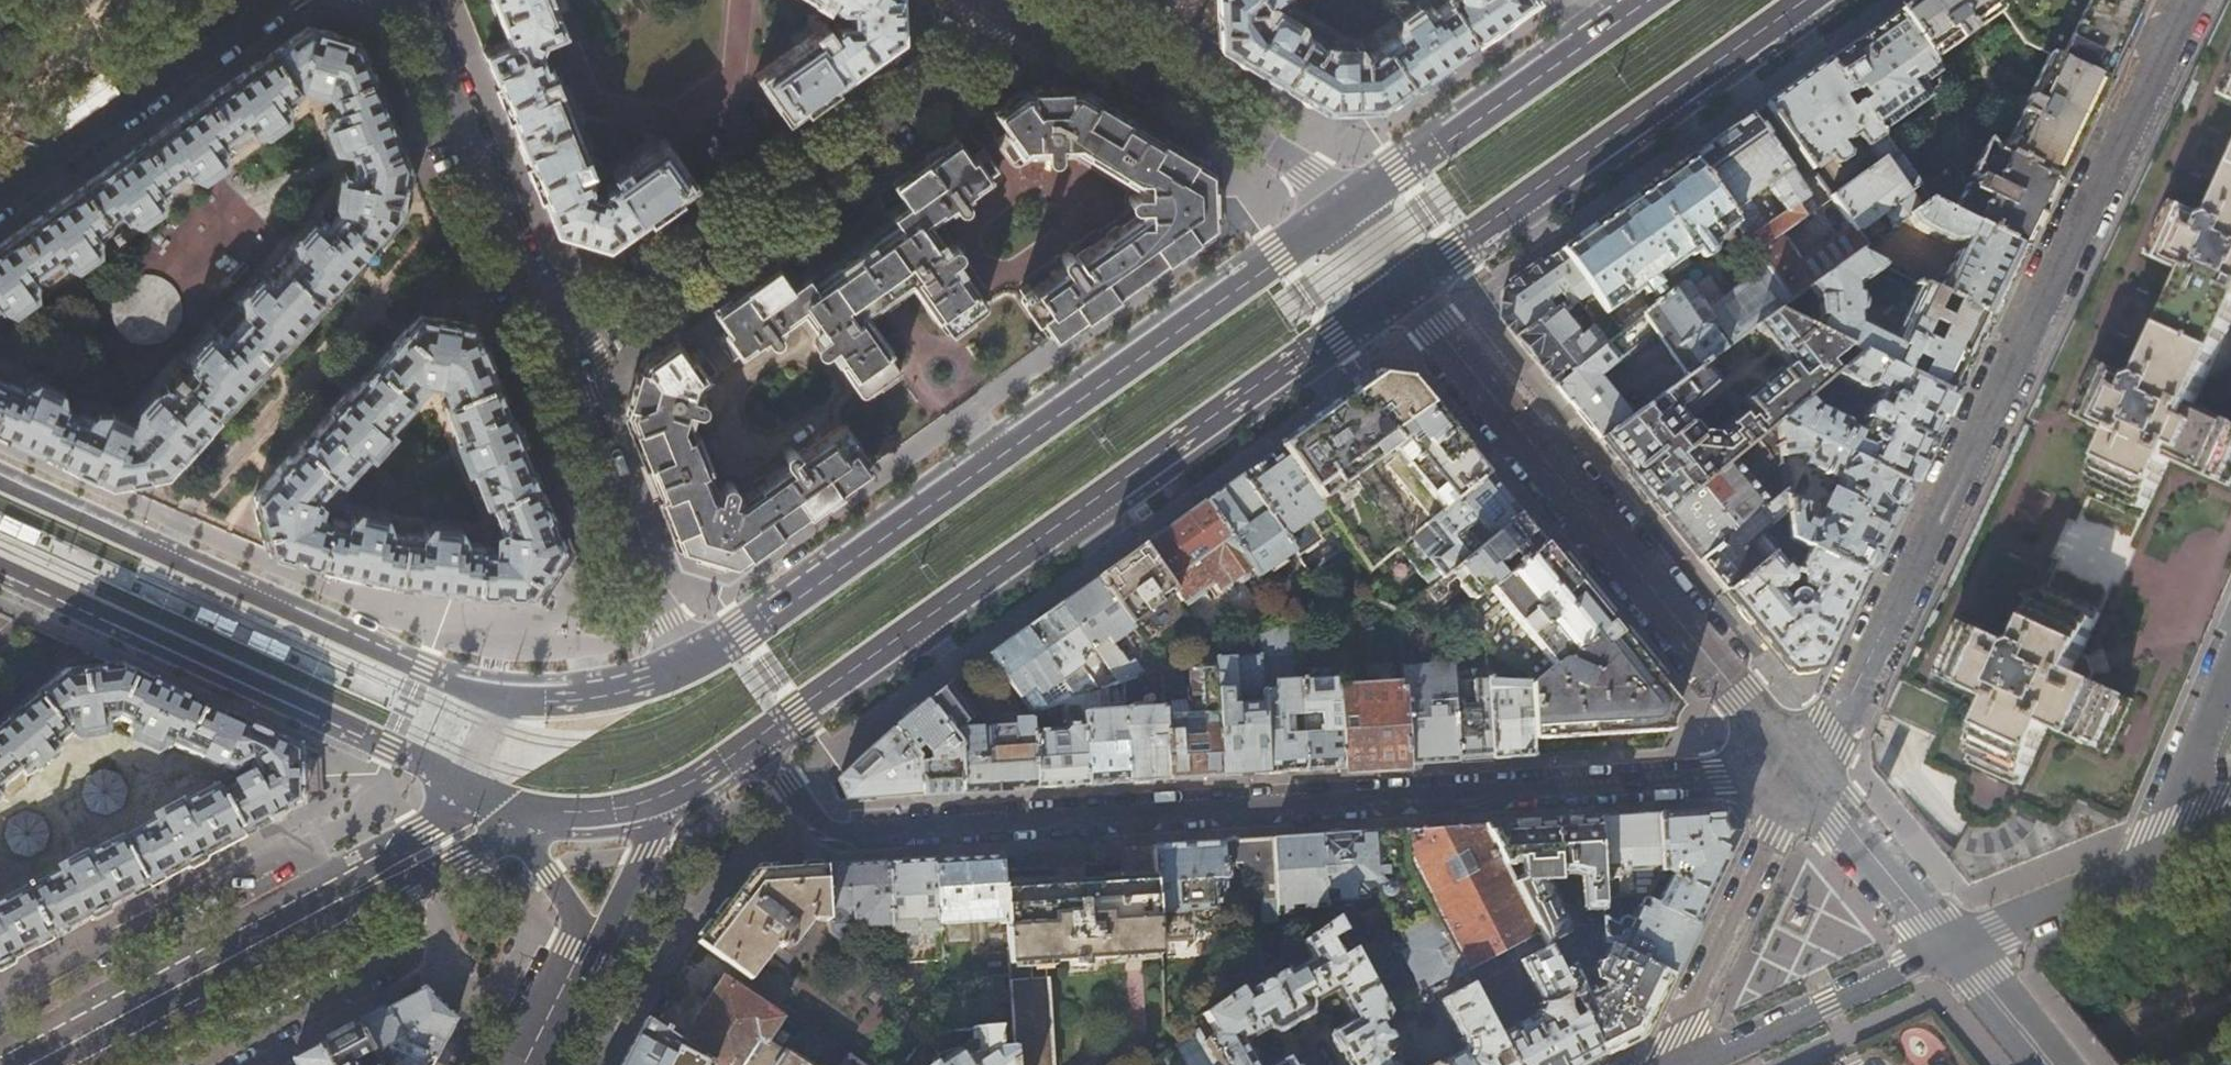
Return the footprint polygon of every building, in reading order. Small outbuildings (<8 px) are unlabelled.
[(609,249),(656,216),(698,186),(692,176),(692,175),(669,144),(668,144),(664,139),(612,175),(614,180),(604,186),(602,193),(591,190),(593,182),(589,173),(594,171),(550,63),(546,65),(541,53),(546,43),(567,35),(553,0),(491,0),(508,42),(483,52),(556,234),(609,249)] [(826,9),(829,5),(837,11),(850,11),(850,22),(836,22),(829,29),(826,25),(754,75),(758,81),(758,82),(780,114),(781,114),(788,123),(807,109),(871,64),(905,40),(903,0),(811,0),(826,9)] [(1218,45),(1272,77),(1326,110),(1381,107),(1398,95),(1419,80),(1458,53),(1496,26),(1519,9),(1533,0),(1443,0),(1446,3),(1434,12),(1429,6),(1392,33),(1395,37),(1368,57),(1333,58),(1333,54),(1326,50),(1334,37),(1306,21),(1299,33),(1278,21),(1273,22),(1272,23),(1269,21),(1262,12),(1279,0),(1217,0),(1218,45)] [(2002,12),(1994,0),(1913,0),(1896,12),(1897,14),(1931,62),(2002,12)] [(2002,12),(2022,39),(2049,54),(2103,81),(2141,2),(2136,0),(1994,0),(2002,12)] [(1830,60),(1829,60),(1880,132),(1931,98),(1922,85),(1939,74),(1931,62),(1897,14),(1896,15),(1855,43),(1854,43),(1847,48),(1830,60)] [(308,27),(26,226),(0,244),(0,306),(0,305),(3,309),(40,284),(47,286),(65,274),(65,265),(102,239),(99,235),(109,228),(115,235),(120,232),(115,224),(113,225),(112,223),(123,215),(128,220),(164,195),(162,191),(188,172),(191,176),(228,151),(236,153),(254,141),(254,132),(290,107),(288,103),(302,93),(294,82),(302,76),(306,77),(306,79),(325,85),(326,82),(331,84),(334,92),(330,93),(336,110),(330,112),(345,150),(350,149),(356,164),(355,164),(352,180),(348,179),(345,199),(348,200),(347,209),(344,212),(341,211),(330,223),(325,219),(295,251),(298,254),(276,278),(273,275),(242,308),(234,307),(218,323),(221,332),(191,365),(194,368),(186,376),(178,370),(173,376),(180,383),(164,400),(160,397),(146,413),(149,416),(146,420),(147,422),(139,432),(139,433),(130,434),(124,432),(125,428),(107,420),(106,424),(80,412),(79,415),(65,409),(68,402),(28,384),(26,388),(10,381),(8,383),(0,379),(0,432),(99,477),(113,484),(167,472),(197,440),(269,361),(339,285),(399,218),(406,183),(402,169),(390,131),(376,88),(361,42),(308,27)] [(2076,136),(2103,81),(2049,54),(2008,136),(1993,150),(1994,152),(2054,181),(2058,174),(2076,136)] [(1880,132),(1829,60),(1797,82),(1766,104),(1810,168),(1829,155),(1834,161),(1840,164),(1851,157),(1851,153),(1844,144),(1857,134),(1877,162),(1834,193),(1832,193),(1830,193),(1829,195),(1851,225),(1865,246),(1866,247),(1876,240),(1865,224),(1880,212),(1892,228),(1906,218),(1918,209),(1907,194),(1911,190),(1922,205),(1926,203),(1928,201),(1880,132)] [(2216,96),(2230,103),(2230,64),(2216,96)] [(1045,149),(1045,154),(1046,155),(1046,156),(1047,157),(1048,158),(1049,159),(1051,160),(1053,160),(1055,160),(1056,159),(1057,158),(1058,157),(1059,156),(1060,155),(1060,148),(1076,148),(1139,186),(1139,192),(1135,193),(1133,193),(1132,194),(1131,194),(1130,195),(1130,197),(1129,198),(1129,200),(1129,201),(1129,202),(1130,203),(1131,204),(1132,205),(1133,206),(1134,207),(1140,207),(1141,213),(1121,227),(1116,226),(1107,232),(1106,238),(1077,258),(1073,254),(1072,253),(1070,252),(1069,252),(1067,252),(1066,253),(1065,253),(1064,254),(1063,255),(1062,256),(1061,258),(1061,259),(1061,260),(1061,262),(1065,267),(1023,297),(1022,298),(1022,299),(1022,300),(1022,301),(1036,321),(1041,318),(1055,338),(1111,298),(1146,273),(1214,225),(1212,170),(1179,150),(1077,89),(1022,91),(994,112),(1007,131),(1005,134),(1011,144),(1003,150),(1012,162),(1030,150),(1045,149)] [(1690,158),(1729,213),(1768,186),(1786,211),(1765,226),(1751,236),(1747,239),(1765,265),(1790,300),(1809,287),(1854,253),(1865,246),(1851,225),(1797,263),(1778,236),(1812,212),(1814,205),(1808,198),(1751,115),(1745,119),(1719,137),(1690,158)] [(952,205),(955,209),(956,210),(957,210),(959,211),(960,211),(961,211),(963,211),(964,210),(965,209),(966,208),(967,207),(967,206),(968,204),(967,203),(967,202),(967,200),(964,196),(997,173),(988,160),(980,165),(973,156),(970,157),(956,138),(888,187),(901,205),(886,216),(888,220),(884,223),(887,228),(816,278),(813,274),(809,277),(806,273),(790,284),(776,265),(712,311),(726,330),(723,333),(730,342),(722,348),(731,361),(764,338),(768,343),(769,343),(770,344),(772,344),(773,344),(774,344),(776,343),(776,342),(777,341),(778,340),(779,339),(779,338),(779,337),(779,335),(776,330),(803,311),(821,336),(816,340),(816,342),(815,343),(815,344),(815,345),(816,348),(817,349),(818,350),(819,350),(821,351),(822,351),(823,351),(825,351),(829,348),(859,389),(859,390),(860,390),(860,391),(861,391),(862,391),(863,391),(863,390),(877,382),(880,385),(900,371),(888,353),(891,351),(866,314),(911,283),(936,318),(940,316),(953,333),(973,319),(971,315),(984,306),(984,305),(985,304),(984,302),(984,301),(955,260),(960,256),(960,255),(961,254),(961,253),(961,252),(961,250),(961,249),(960,247),(959,246),(958,245),(956,244),(955,244),(954,244),(953,244),(951,245),(947,248),(928,222),(952,205)] [(2021,250),(2054,181),(1994,152),(1993,150),(1987,141),(1950,215),(2021,250)] [(1737,225),(1729,213),(1690,158),(1668,173),(1646,189),(1603,219),(1561,249),(1591,292),(1600,305),(1620,334),(1650,309),(1645,301),(1649,298),(1647,294),(1650,292),(1653,296),(1659,292),(1656,287),(1659,285),(1655,279),(1666,271),(1670,277),(1688,265),(1683,259),(1690,254),(1693,256),(1698,252),(1702,257),(1706,258),(1712,254),(1713,250),(1717,257),(1727,250),(1718,237),(1737,225)] [(2214,216),(2208,218),(2169,201),(2144,256),(2188,275),(2141,378),(2134,380),(2095,362),(2071,415),(2115,435),(2087,495),(2141,520),(2169,459),(2228,486),(2230,479),(2230,423),(2193,406),(2230,323),(2230,178),(2214,216)] [(1950,215),(1926,203),(1922,205),(1918,209),(1906,218),(1914,226),(1948,244),(1959,242),(1963,244),(1959,253),(1954,251),(1934,292),(1941,296),(1954,302),(1988,319),(2021,250),(1950,215)] [(1569,307),(1591,292),(1561,249),(1528,272),(1502,290),(1502,294),(1499,318),(1548,377),(1555,386),(1620,334),(1600,305),(1579,323),(1585,331),(1580,336),(1557,308),(1566,302),(1569,307)] [(1903,374),(1912,357),(1925,363),(1916,381),(1949,397),(1988,319),(1954,302),(1945,320),(1933,314),(1941,296),(1934,292),(1912,282),(1910,286),(1914,289),(1890,337),(1860,322),(1859,313),(1860,311),(1861,309),(1862,307),(1862,305),(1862,302),(1861,300),(1861,298),(1859,296),(1858,295),(1856,294),(1856,287),(1883,267),(1854,253),(1809,287),(1817,298),(1819,318),(1813,330),(1845,346),(1858,353),(1903,374)] [(1708,276),(1691,288),(1731,344),(1739,338),(1756,325),(1775,312),(1790,300),(1765,265),(1722,296),(1708,276)] [(1686,280),(1650,309),(1620,334),(1555,386),(1590,428),(1600,440),(1632,416),(1600,375),(1621,358),(1624,361),(1656,336),(1686,377),(1702,366),(1721,352),(1731,344),(1691,288),(1686,280)] [(1813,330),(1775,312),(1756,325),(1788,366),(1780,373),(1778,369),(1742,399),(1750,408),(1717,435),(1715,433),(1703,433),(1701,435),(1682,412),(1716,384),(1702,366),(1686,377),(1660,396),(1668,408),(1651,421),(1642,409),(1632,416),(1600,440),(1625,471),(1663,516),(1775,422),(1805,397),(1830,376),(1835,372),(1827,362),(1845,346),(1813,330)] [(418,585),(427,586),(458,590),(458,589),(477,591),(477,592),(492,593),(533,594),(564,549),(525,456),(500,390),(491,367),(474,325),(464,323),(420,314),(394,342),(335,407),(274,474),(254,496),(268,550),(284,555),(320,565),(349,572),(400,583),(400,582),(418,584),(418,585)] [(691,410),(698,411),(700,411),(701,410),(702,409),(703,408),(704,407),(704,405),(704,403),(704,402),(704,401),(703,400),(702,399),(701,398),(700,397),(696,396),(699,384),(715,372),(706,359),(698,365),(692,355),(688,357),(674,337),(643,360),(627,412),(649,466),(663,501),(682,548),(735,564),(817,506),(847,485),(869,469),(855,450),(860,446),(845,427),(845,426),(844,426),(842,425),(841,426),(840,426),(799,455),(794,449),(793,449),(792,448),(790,448),(789,448),(788,449),(786,450),(785,450),(784,451),(784,452),(783,453),(783,455),(783,456),(783,457),(787,463),(766,478),(761,478),(752,484),(751,489),(741,496),(734,494),(734,486),(734,485),(733,484),(732,483),(731,482),(730,481),(729,481),(728,481),(726,481),(725,481),(724,482),(723,483),(722,484),(721,485),(720,490),(714,488),(706,469),(710,467),(696,431),(691,433),(687,423),(691,410)] [(1746,347),(1739,338),(1731,344),(1721,352),(1728,362),(1746,347)] [(1903,374),(1878,362),(1858,353),(1835,372),(1830,376),(1863,392),(1868,388),(1877,393),(1872,403),(1867,404),(1859,420),(1861,425),(1859,432),(1847,426),(1844,420),(1810,404),(1805,397),(1775,422),(1906,487),(1949,397),(1916,381),(1903,374)] [(1348,380),(1357,392),(1380,376),(1371,364),(1348,380)] [(1380,376),(1357,392),(1337,407),(1281,447),(1343,534),(1368,570),(1403,542),(1486,474),(1467,452),(1430,407),(1407,380),(1380,376)] [(1780,463),(1779,456),(1775,422),(1663,516),(1693,553),(1700,561),(1768,504),(1753,486),(1780,463)] [(1775,422),(1779,456),(1798,454),(1804,457),(1804,465),(1832,479),(1836,488),(1833,494),(1831,494),(1829,494),(1828,495),(1826,497),(1820,510),(1820,512),(1821,513),(1822,515),(1821,520),(1813,521),(1807,518),(1805,507),(1784,497),(1790,541),(1808,550),(1863,575),(1906,487),(1775,422)] [(1262,460),(1241,475),(1294,550),(1298,556),(1321,540),(1318,535),(1330,527),(1337,538),(1343,534),(1281,447),(1262,460)] [(1504,496),(1486,474),(1403,542),(1421,563),(1426,559),(1441,578),(1519,514),(1504,496)] [(1219,491),(1205,501),(1254,570),(1258,576),(1294,550),(1241,475),(1219,491)] [(1783,492),(1768,504),(1700,561),(1717,581),(1726,592),(1772,555),(1790,541),(1784,497),(1783,492)] [(1175,522),(1142,545),(1174,591),(1185,606),(1205,592),(1202,587),(1212,579),(1218,587),(1232,577),(1236,583),(1241,584),(1249,578),(1251,572),(1254,570),(1205,501),(1175,522)] [(1534,533),(1519,514),(1441,578),(1400,611),(1428,623),(1432,619),(1433,610),(1462,587),(1474,601),(1500,579),(1492,571),(1492,566),(1494,565),(1496,565),(1499,563),(1500,562),(1501,561),(1502,559),(1503,557),(1508,557),(1516,566),(1543,544),(1534,533)] [(1604,618),(1543,544),(1516,566),(1500,579),(1474,601),(1458,614),(1484,647),(1528,666),(1529,689),(1532,735),(1671,726),(1679,708),(1604,618)] [(1121,560),(1097,577),(1130,622),(1174,591),(1142,545),(1121,560)] [(1818,667),(1863,575),(1808,550),(1799,567),(1801,588),(1805,589),(1802,595),(1801,594),(1799,593),(1798,593),(1796,593),(1793,594),(1791,595),(1790,596),(1788,597),(1787,599),(1787,600),(1786,602),(1779,594),(1785,589),(1785,586),(1786,586),(1787,585),(1788,585),(1789,584),(1790,583),(1790,581),(1790,579),(1790,577),(1789,576),(1789,575),(1788,574),(1787,573),(1785,573),(1784,572),(1786,571),(1772,555),(1726,592),(1791,671),(1818,667)] [(1080,589),(1061,602),(1118,683),(1122,681),(1136,676),(1135,675),(1140,672),(1131,659),(1126,662),(1113,644),(1134,628),(1130,622),(1097,577),(1080,589)] [(1966,761),(2021,786),(2048,726),(2107,754),(2132,698),(2073,671),(2097,617),(2043,592),(2021,642),(2014,645),(1959,620),(1934,675),(1993,702),(1966,761)] [(1045,614),(1025,628),(1074,698),(1083,695),(1118,683),(1061,602),(1045,614)] [(1074,698),(1025,628),(1009,640),(989,653),(999,667),(1032,713),(1062,702),(1074,698)] [(1215,652),(1216,666),(1223,775),(1244,774),(1267,773),(1261,675),(1260,648),(1215,652)] [(989,653),(966,670),(973,679),(978,680),(981,681),(999,667),(989,653)] [(1319,679),(1300,680),(1306,770),(1330,769),(1344,768),(1339,687),(1337,658),(1317,659),(1319,679)] [(1401,667),(1403,689),(1408,764),(1439,762),(1457,761),(1455,717),(1442,717),(1442,704),(1454,703),(1452,671),(1452,663),(1401,667)] [(1194,714),(1165,716),(1168,779),(1193,777),(1223,775),(1216,666),(1192,668),(1194,714)] [(0,728),(0,800),(1,799),(9,802),(27,787),(25,778),(60,751),(57,746),(70,735),(66,730),(71,726),(79,726),(79,730),(99,728),(98,723),(114,721),(115,718),(128,724),(125,731),(166,749),(168,745),(215,766),(220,765),(234,771),(249,763),(253,773),(234,784),(235,787),(222,794),(217,784),(181,804),(184,810),(158,824),(156,820),(122,837),(121,835),(85,855),(88,861),(61,875),(59,871),(26,888),(25,886),(0,900),(0,965),(91,917),(191,864),(259,827),(302,804),(300,749),(234,719),(193,701),(147,680),(119,667),(108,669),(65,674),(0,728)] [(1486,669),(1452,671),(1454,703),(1455,717),(1457,761),(1478,760),(1492,759),(1487,692),(1486,669)] [(1274,674),(1261,675),(1267,773),(1283,772),(1306,770),(1300,680),(1274,682),(1274,674)] [(1122,681),(1118,683),(1083,695),(1089,784),(1105,783),(1128,781),(1123,689),(1122,681)] [(925,703),(951,733),(954,733),(977,715),(951,682),(925,703)] [(1355,686),(1339,687),(1344,768),(1365,767),(1408,764),(1403,689),(1398,689),(1397,687),(1393,684),(1379,685),(1375,689),(1374,691),(1355,692),(1355,686)] [(1131,689),(1123,689),(1128,781),(1145,780),(1168,779),(1165,716),(1164,703),(1143,704),(1143,699),(1132,699),(1131,689)] [(1529,689),(1487,692),(1492,759),(1516,757),(1533,756),(1532,735),(1529,689)] [(1083,695),(1074,698),(1062,702),(1064,729),(1033,731),(1036,787),(1067,785),(1089,784),(1083,695)] [(911,714),(893,729),(919,761),(921,794),(936,793),(962,792),(959,743),(951,733),(925,703),(911,714)] [(954,733),(951,733),(959,743),(962,792),(1010,789),(1036,787),(1033,731),(1032,719),(1015,719),(1016,730),(954,733)] [(900,795),(921,794),(919,761),(893,729),(864,755),(837,780),(846,799),(900,795)] [(1660,872),(1657,877),(1663,879),(1665,871),(1667,871),(1670,876),(1655,907),(1694,926),(1739,833),(1723,810),(1695,812),(1657,814),(1660,872)] [(1617,817),(1596,818),(1600,879),(1618,877),(1618,873),(1629,872),(1629,879),(1618,879),(1618,897),(1624,897),(1633,896),(1642,901),(1645,902),(1657,877),(1660,872),(1657,814),(1617,817)] [(1603,925),(1601,898),(1600,879),(1596,818),(1541,822),(1483,825),(1544,944),(1582,926),(1603,925)] [(1403,830),(1406,865),(1431,914),(1511,1064),(1584,1064),(1602,1056),(1544,944),(1483,825),(1446,828),(1403,830)] [(1358,833),(1320,835),(1324,898),(1325,901),(1367,898),(1367,892),(1376,892),(1375,897),(1395,933),(1431,914),(1406,865),(1403,830),(1358,833)] [(1283,838),(1256,839),(1259,900),(1261,924),(1279,922),(1279,915),(1297,915),(1297,909),(1329,907),(1325,901),(1324,898),(1320,835),(1283,838)] [(1154,846),(1155,875),(1159,937),(1192,935),(1192,930),(1214,929),(1213,909),(1215,909),(1214,900),(1215,900),(1215,889),(1223,888),(1222,879),(1227,878),(1227,864),(1241,863),(1243,901),(1259,900),(1256,839),(1202,843),(1154,846)] [(967,857),(935,859),(941,959),(943,978),(1008,974),(1003,884),(1001,855),(967,857)] [(920,860),(887,862),(891,925),(892,933),(899,933),(901,961),(941,959),(935,859),(920,860)] [(863,864),(826,866),(830,921),(831,930),(841,940),(857,923),(861,926),(891,925),(887,862),(863,864)] [(812,922),(830,921),(826,866),(810,867),(753,870),(696,942),(750,980),(777,944),(782,947),(784,945),(790,949),(793,946),(794,947),(812,922)] [(1003,884),(1008,974),(1011,1026),(1013,1049),(1014,1064),(1051,1064),(1045,962),(1071,960),(1072,966),(1087,965),(1087,959),(1160,954),(1159,937),(1155,875),(1126,876),(1074,880),(1003,884)] [(1624,897),(1618,897),(1601,898),(1603,925),(1604,944),(1669,976),(1670,975),(1672,976),(1673,975),(1672,974),(1676,966),(1677,967),(1678,965),(1677,964),(1680,956),(1688,941),(1689,942),(1691,938),(1690,937),(1693,930),(1694,931),(1695,928),(1693,927),(1694,926),(1655,907),(1645,902),(1642,901),(1634,919),(1633,916),(1630,911),(1625,911),(1624,897)] [(1803,931),(1813,909),(1791,899),(1781,921),(1803,931)] [(1395,933),(1401,942),(1398,941),(1396,941),(1395,941),(1393,942),(1392,943),(1391,944),(1391,946),(1391,948),(1392,950),(1393,951),(1395,952),(1397,953),(1399,952),(1400,951),(1420,992),(1418,994),(1417,996),(1417,997),(1417,999),(1418,1001),(1419,1002),(1420,1002),(1422,1003),(1425,1003),(1427,1002),(1428,1000),(1429,998),(1429,996),(1428,995),(1428,994),(1434,991),(1440,1003),(1439,1004),(1459,1042),(1461,1053),(1438,1064),(1437,1064),(1434,1063),(1431,1064),(1511,1064),(1431,914),(1395,933)] [(1271,984),(1293,1023),(1309,1014),(1308,1011),(1310,1010),(1310,1008),(1311,1006),(1311,1005),(1311,1003),(1310,1002),(1310,1000),(1334,986),(1342,1002),(1371,985),(1352,950),(1339,957),(1329,940),(1343,933),(1335,919),(1303,942),(1313,960),(1290,973),(1285,969),(1274,975),(1273,976),(1272,978),(1271,980),(1271,984)] [(1640,1036),(1669,976),(1604,944),(1603,925),(1582,926),(1544,944),(1602,1056),(1620,1046),(1640,1036)] [(1228,937),(1229,971),(1263,969),(1261,935),(1228,937)] [(715,1064),(716,1064),(808,1064),(786,1051),(785,1053),(767,1043),(783,1018),(723,978),(680,1042),(646,1018),(621,1064),(714,1064),(715,1064)] [(1271,984),(1267,982),(1264,982),(1263,982),(1261,982),(1251,989),(1251,995),(1237,1003),(1231,994),(1203,1014),(1212,1030),(1210,1037),(1203,1041),(1218,1064),(1254,1064),(1251,1061),(1240,1042),(1265,1027),(1266,1028),(1267,1029),(1269,1030),(1271,1030),(1272,1030),(1274,1030),(1276,1032),(1285,1027),(1293,1023),(1271,984)] [(1371,985),(1342,1002),(1352,1020),(1330,1033),(1348,1064),(1395,1064),(1390,1056),(1396,1052),(1387,1036),(1386,1035),(1386,1034),(1384,1033),(1383,1033),(1382,1033),(1381,1033),(1380,1034),(1376,1025),(1381,1022),(1383,1021),(1385,1019),(1386,1016),(1386,1015),(1387,1013),(1371,985)] [(405,998),(387,1008),(406,1043),(435,1058),(446,1035),(455,1019),(424,989),(405,998)] [(357,1024),(379,1064),(431,1064),(435,1058),(406,1043),(387,1008),(372,1016),(357,1024)] [(1411,1058),(1413,1060),(1419,1056),(1414,1046),(1413,1046),(1406,1034),(1406,1033),(1401,1023),(1394,1027),(1411,1058)] [(318,1045),(329,1064),(379,1064),(357,1024),(337,1035),(318,1045)] [(1013,1049),(1000,1050),(998,1027),(975,1029),(976,1051),(962,1051),(942,1064),(1014,1064),(1013,1049)] [(1203,1041),(1197,1030),(1177,1045),(1188,1064),(1218,1064),(1203,1041)] [(935,1060),(942,1054),(926,1032),(902,1064),(938,1064),(935,1060)] [(318,1045),(292,1059),(295,1064),(329,1064),(318,1045)]
